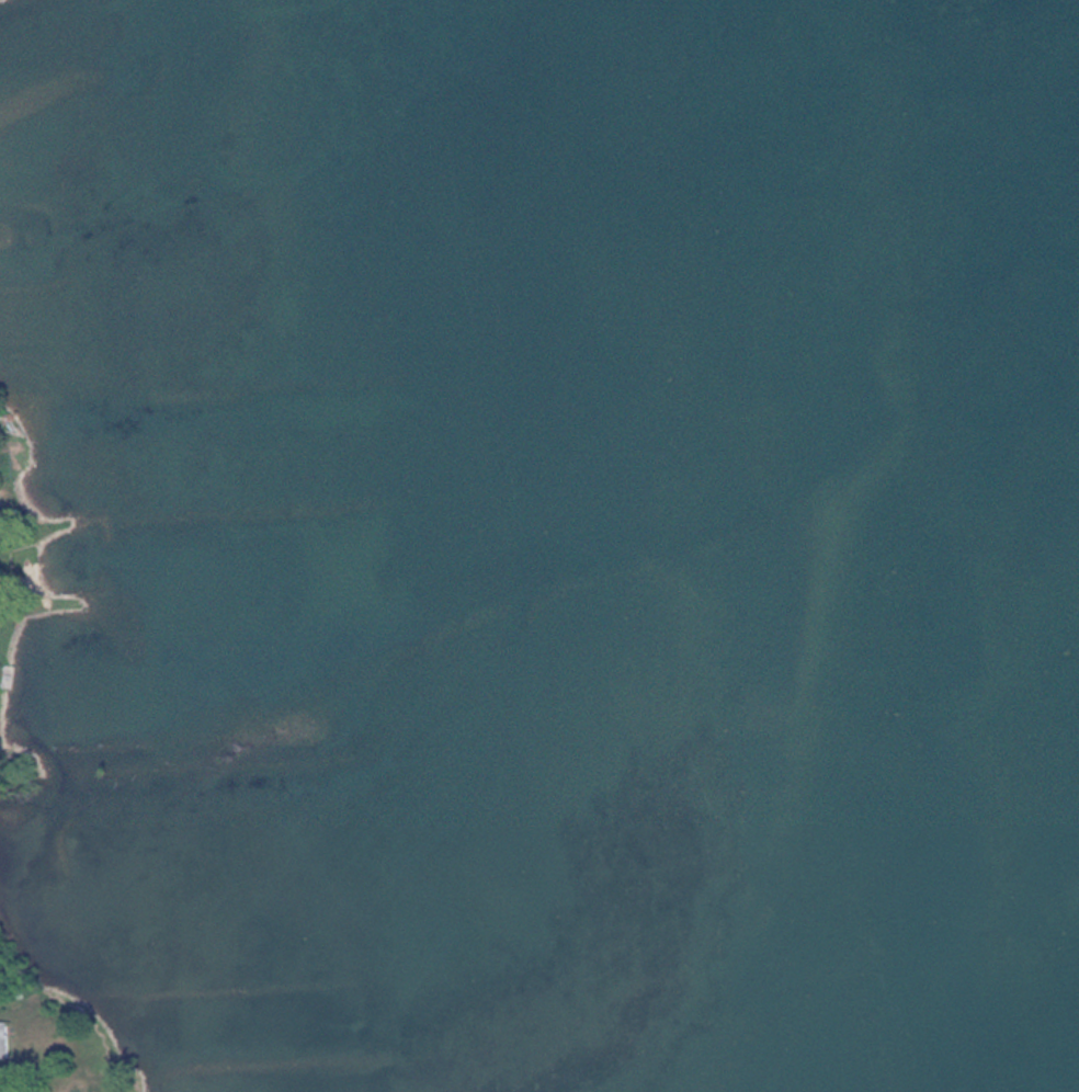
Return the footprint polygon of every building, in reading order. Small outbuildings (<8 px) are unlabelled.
[(19,1059),(19,1021),(0,1021),(0,1059),(19,1059)] [(21,1082),(21,1091),(43,1091),(43,1082),(21,1082)]
